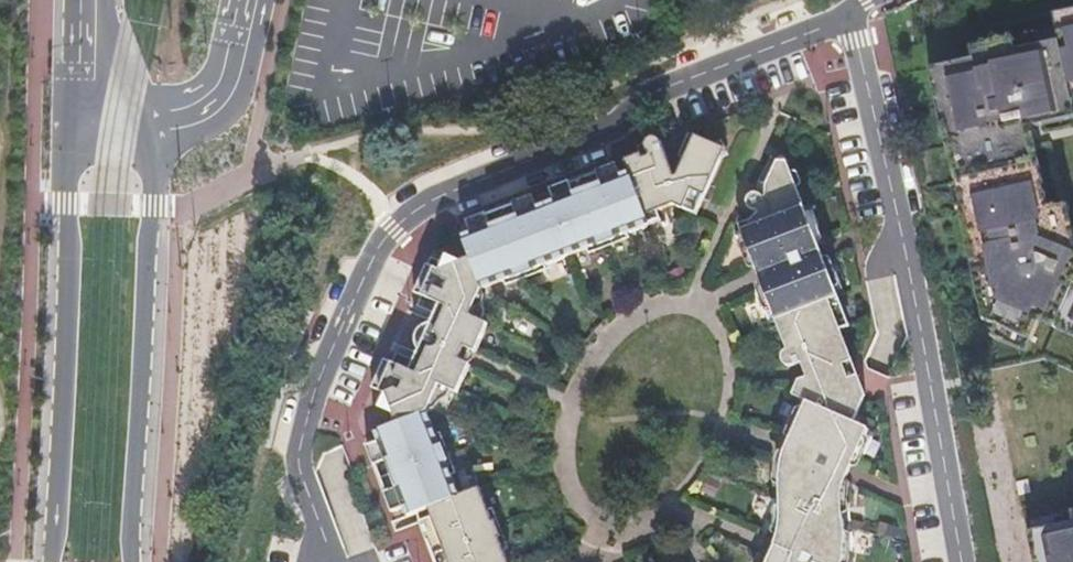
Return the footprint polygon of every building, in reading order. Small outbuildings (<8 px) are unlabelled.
[(1072,346),(1072,246),(1053,237),(1030,138),(1072,128),(1072,24),(939,57),(985,308),(1072,346)] [(687,149),(700,207),(704,198),(726,149),(723,139),(716,141),(694,132),(689,146),(687,149)] [(700,207),(687,149),(675,173),(679,181),(669,184),(657,151),(666,148),(661,136),(660,136),(657,135),(655,135),(652,136),(650,137),(648,138),(646,140),(644,141),(638,144),(639,151),(625,157),(630,170),(620,174),(616,162),(598,168),(568,179),(550,186),(555,198),(538,205),(534,192),(515,199),(485,211),(465,218),(470,230),(460,233),(469,254),(460,257),(447,252),(441,266),(440,266),(426,259),(412,288),(420,292),(415,302),(435,311),(440,300),(447,303),(443,314),(435,329),(432,336),(428,345),(421,359),(417,371),(409,367),(414,357),(395,348),(389,358),(383,355),(369,383),(383,390),(383,393),(378,405),(391,411),(395,419),(373,427),(377,438),(365,442),(371,460),(383,490),(390,509),(402,504),(405,513),(426,505),(429,514),(417,518),(424,536),(433,561),(508,561),(502,546),(507,545),(491,504),(488,505),(479,483),(458,490),(452,471),(455,470),(440,430),(436,431),(428,408),(440,382),(457,390),(470,361),(463,358),(467,346),(474,349),(488,319),(471,313),(481,288),(504,280),(505,285),(547,269),(544,263),(587,248),(589,252),(630,236),(628,231),(650,223),(646,213),(657,209),(674,202),(681,205),(697,213),(700,207)] [(679,181),(675,173),(666,148),(657,151),(669,184),(679,181)] [(774,467),(774,479),(865,458),(876,433),(855,423),(861,410),(866,398),(854,363),(836,319),(830,303),(840,299),(846,297),(831,257),(825,261),(819,246),(826,243),(811,205),(804,208),(788,163),(778,164),(766,188),(764,199),(764,198),(763,197),(762,196),(761,195),(759,194),(758,194),(756,194),(754,194),(753,194),(752,195),(750,196),(749,197),(748,198),(747,200),(747,201),(747,203),(747,204),(747,206),(748,207),(749,209),(745,230),(735,234),(746,265),(751,263),(753,267),(760,270),(764,281),(761,287),(763,292),(758,295),(769,326),(776,324),(786,351),(785,352),(784,353),(783,355),(782,356),(782,358),(782,360),(783,361),(784,363),(785,365),(786,366),(787,367),(789,368),(790,368),(792,368),(794,368),(795,368),(797,367),(802,365),(813,361),(818,376),(807,380),(800,381),(793,396),(800,399),(787,429),(792,432),(790,438),(793,440),(787,456),(783,456),(781,461),(775,460),(774,467)] [(662,219),(657,209),(646,213),(650,223),(662,219)] [(830,303),(836,319),(846,315),(840,299),(830,303)] [(435,311),(443,314),(447,303),(440,300),(435,311)] [(421,359),(414,357),(409,367),(417,371),(421,359)] [(802,365),(807,380),(818,376),(813,361),(802,365)] [(774,479),(774,480),(775,517),(772,526),(778,530),(776,535),(779,537),(771,557),(768,556),(766,560),(761,558),(759,561),(852,561),(854,555),(850,495),(853,484),(846,480),(851,468),(860,471),(865,460),(865,458),(774,479)] [(1027,524),(1030,561),(1072,561),(1072,515),(1027,524)]
